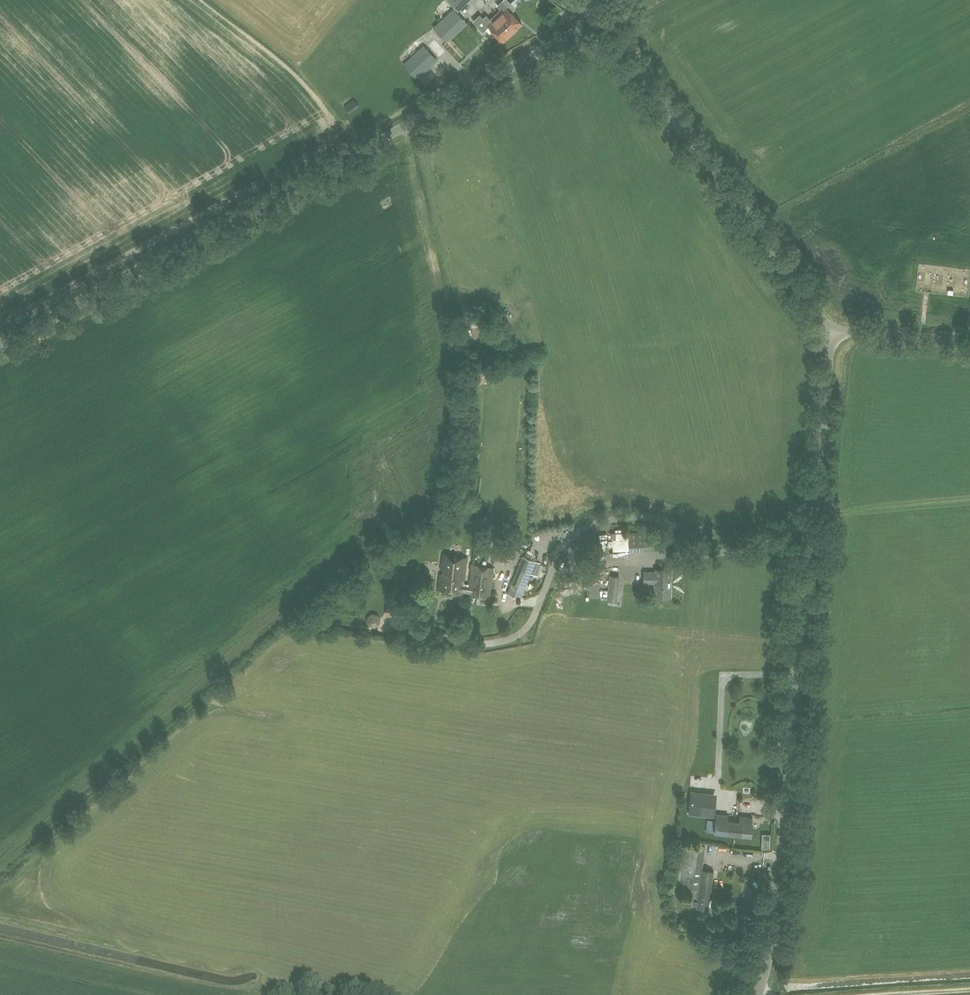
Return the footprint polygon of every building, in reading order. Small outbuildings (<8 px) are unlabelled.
[(469,0),(446,0),(458,12),(469,0)] [(501,9),(495,14),(511,32),(521,23),(508,8),(508,7),(502,0),(497,5),(501,9)] [(463,60),(484,41),(467,23),(461,17),(454,9),(433,28),(441,36),(446,43),(463,60)] [(511,32),(495,14),(490,19),(486,15),(483,18),(480,15),(473,20),(483,31),(488,25),(502,40),(511,32)] [(433,45),(443,58),(449,53),(439,40),(433,45)] [(424,46),(403,64),(417,79),(437,60),(424,46)] [(348,114),(359,107),(354,98),(344,105),(348,114)] [(835,275),(828,278),(840,300),(847,297),(835,275)] [(857,288),(861,283),(855,279),(851,284),(857,288)] [(467,336),(465,324),(469,323),(467,314),(455,316),(460,341),(462,351),(463,352),(473,349),(471,338),(468,338),(468,336),(467,336)] [(515,528),(515,536),(524,536),(523,528),(515,528)] [(629,540),(629,551),(655,550),(655,532),(610,532),(610,541),(617,541),(617,542),(621,542),(621,540),(629,540)] [(514,542),(502,546),(506,556),(517,552),(514,542)] [(462,590),(468,591),(469,582),(463,581),(467,557),(442,554),(437,589),(461,594),(462,590)] [(518,569),(510,587),(522,592),(529,573),(518,569)] [(654,582),(654,596),(670,596),(671,569),(655,569),(655,571),(644,571),(643,582),(654,582)] [(469,582),(468,591),(467,595),(488,598),(492,573),(471,570),(469,582)] [(617,594),(618,586),(610,585),(609,593),(617,594)] [(713,816),(715,803),(691,800),(689,813),(713,816)] [(733,833),(735,820),(727,820),(727,817),(719,816),(717,832),(733,833)] [(738,821),(735,820),(733,833),(750,835),(752,822),(751,822),(752,817),(739,816),(738,821)] [(713,871),(701,869),(705,845),(686,843),(679,891),(698,894),(696,907),(708,909),(713,871)]
